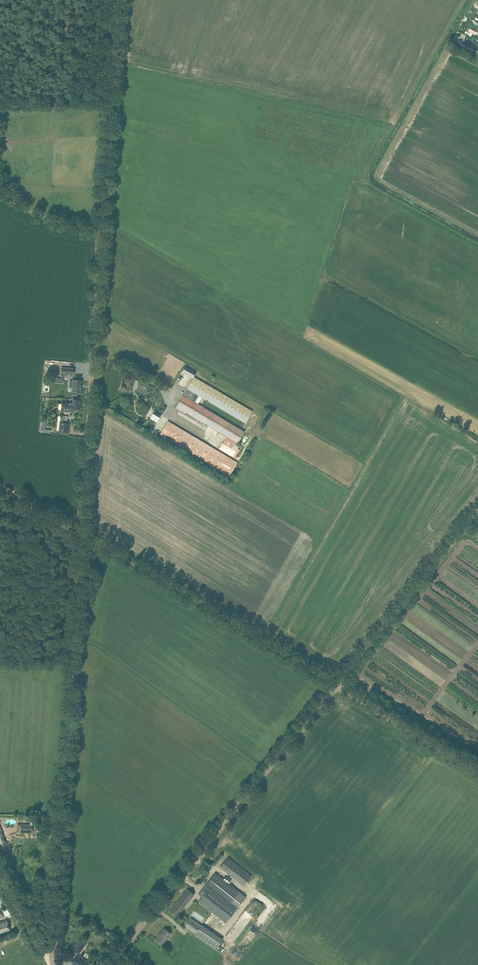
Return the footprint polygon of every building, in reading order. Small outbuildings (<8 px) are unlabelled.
[(463,42),(466,35),(461,32),(459,36),(455,34),(452,41),(476,52),(477,50),(473,48),(475,45),(467,42),(467,43),(463,42)] [(185,366),(183,371),(191,376),(194,371),(185,366)] [(123,391),(123,392),(128,394),(132,384),(133,384),(136,378),(128,375),(126,381),(127,381),(126,383),(123,382),(120,390),(123,391)] [(244,432),(192,400),(196,393),(246,423),(253,411),(194,377),(187,388),(176,408),(182,411),(182,410),(226,436),(219,448),(233,457),(233,456),(235,458),(240,449),(238,448),(240,444),(238,443),(239,442),(238,441),(244,432)] [(73,391),(73,394),(78,394),(78,392),(81,392),(82,380),(73,380),(73,381),(70,380),(70,387),(72,387),(72,391),(73,391)] [(140,381),(138,387),(153,393),(155,387),(140,381)] [(70,404),(62,403),(62,410),(73,410),(73,412),(74,412),(76,412),(76,409),(80,409),(80,399),(73,399),(72,403),(70,402),(70,404)] [(161,415),(159,414),(154,411),(152,415),(158,419),(161,415)] [(237,462),(168,421),(160,434),(230,475),(237,462)] [(45,429),(46,422),(42,422),(41,431),(52,433),(52,430),(45,429)] [(60,422),(59,431),(68,432),(69,423),(60,422)] [(33,824),(32,824),(32,821),(30,821),(30,824),(21,824),(21,832),(33,832),(33,824)] [(0,826),(0,847),(2,852),(9,849),(0,826)] [(228,857),(220,866),(244,885),(251,876),(228,857)] [(199,900),(226,922),(246,897),(215,873),(199,894),(202,897),(199,900)] [(168,911),(176,917),(183,908),(182,908),(194,894),(187,889),(168,911)] [(263,913),(254,926),(259,929),(268,916),(263,913)] [(0,921),(0,933),(10,930),(7,919),(0,921)] [(185,926),(195,934),(199,928),(188,921),(185,926)] [(202,924),(199,928),(195,934),(194,935),(215,950),(223,939),(202,924)] [(160,934),(157,938),(163,943),(171,933),(164,928),(164,929),(165,929),(160,935),(160,934)] [(79,940),(73,949),(79,954),(86,944),(79,940)] [(73,963),(76,964),(88,964),(89,963),(80,957),(79,959),(76,957),(72,963),(73,963)]
